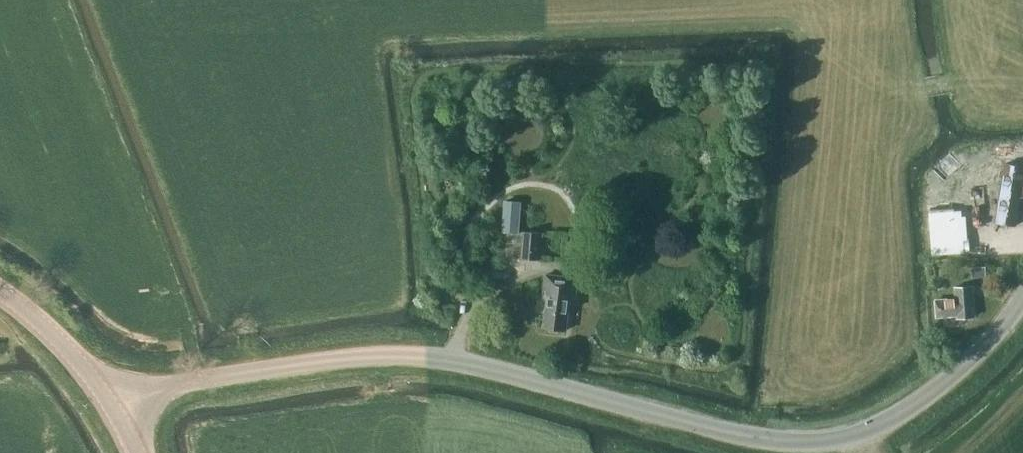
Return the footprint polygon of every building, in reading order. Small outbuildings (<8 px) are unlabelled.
[(1001,143),(998,157),(1022,161),(1022,147),(1001,143)] [(1005,162),(995,221),(1015,225),(1020,196),(1022,197),(1022,165),(1005,162)] [(519,233),(521,202),(503,201),(501,232),(519,233)] [(540,259),(542,232),(523,230),(521,258),(540,259)] [(574,300),(577,277),(546,273),(543,296),(547,296),(543,326),(566,329),(570,299),(574,300)] [(973,316),(972,285),(955,286),(955,298),(935,300),(936,316),(956,315),(957,317),(973,316)]
